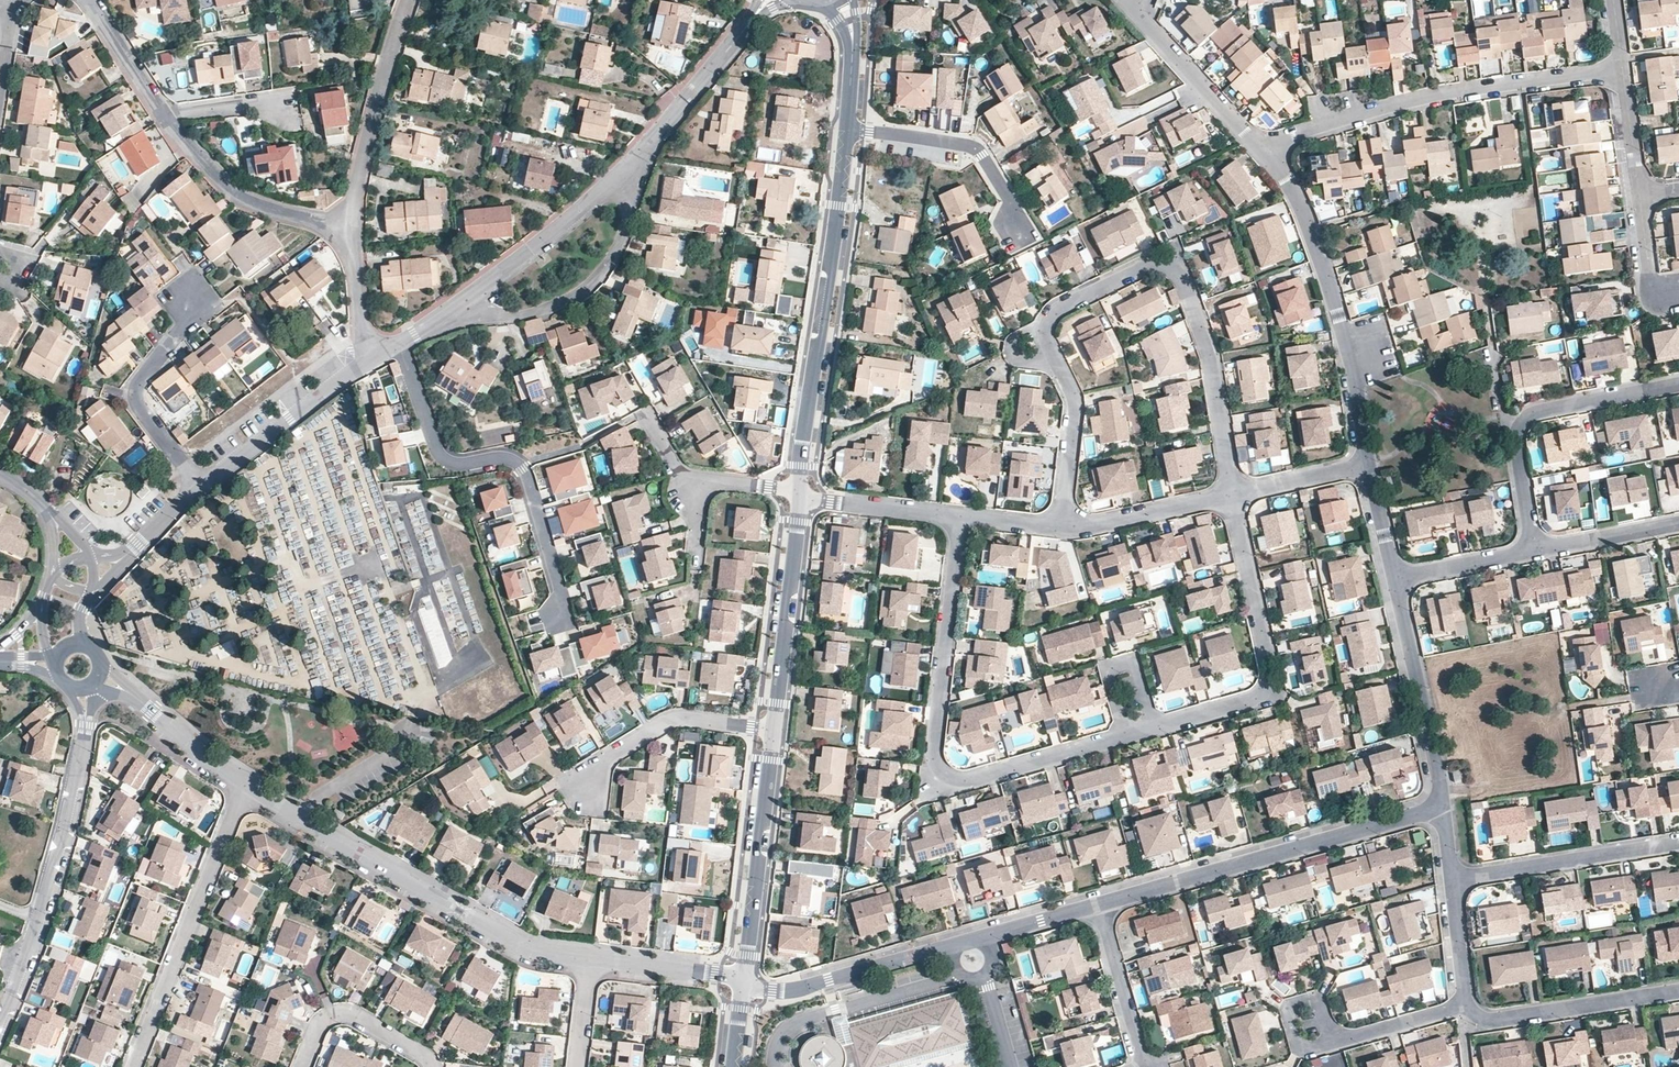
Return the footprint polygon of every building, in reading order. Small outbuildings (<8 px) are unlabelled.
[(138,9),(148,9),(148,6),(151,3),(153,2),(164,2),(164,12),(170,12),(170,23),(188,22),(187,0),(138,0),(138,9)] [(351,10),(363,9),(363,0),(350,0),(351,10)] [(1527,1),(1529,14),(1537,13),(1536,0),(1534,0),(1527,1)] [(1560,11),(1561,18),(1562,36),(1573,37),(1586,32),(1584,0),(1576,0),(1570,2),(1569,10),(1560,11)] [(1678,14),(1678,0),(1659,0),(1660,1),(1661,16),(1678,14)] [(1660,1),(1638,3),(1641,29),(1662,26),(1661,16),(1660,1)] [(539,5),(529,3),(524,19),(528,20),(534,22),(539,5)] [(960,5),(946,4),(944,20),(950,21),(960,36),(965,33),(970,41),(989,30),(977,10),(967,16),(960,5)] [(1055,13),(1050,4),(1041,9),(1046,19),(1035,25),(1029,15),(1014,23),(1026,44),(1035,39),(1045,56),(1063,46),(1053,28),(1061,23),(1055,13)] [(690,9),(659,6),(650,40),(683,47),(690,9)] [(1063,8),(1055,13),(1061,23),(1066,31),(1077,25),(1082,33),(1089,28),(1091,31),(1105,23),(1095,6),(1080,14),(1078,10),(1068,15),(1063,8)] [(1188,6),(1175,18),(1200,44),(1211,33),(1216,29),(1197,6),(1188,6)] [(1275,33),(1300,35),(1293,7),(1272,10),(1275,33)] [(896,8),(895,29),(931,31),(932,9),(896,8)] [(66,42),(70,49),(81,42),(75,27),(57,24),(58,15),(52,12),(41,10),(38,27),(33,29),(30,56),(49,60),(49,51),(66,42)] [(1421,41),(1455,36),(1452,16),(1418,20),(1421,41)] [(1216,29),(1211,33),(1227,51),(1244,34),(1229,18),(1216,29)] [(1496,18),(1475,22),(1477,32),(1480,57),(1483,56),(1491,57),(1501,56),(1501,49),(1496,23),(1496,18)] [(1528,29),(1520,31),(1521,42),(1524,58),(1545,56),(1541,21),(1541,18),(1529,20),(1529,24),(1528,29)] [(1561,18),(1541,21),(1545,56),(1554,55),(1552,39),(1562,36),(1561,18)] [(1387,31),(1388,40),(1393,68),(1395,85),(1405,84),(1401,52),(1412,50),(1408,19),(1398,20),(1399,29),(1387,31)] [(544,24),(534,22),(528,20),(524,30),(542,32),(544,24)] [(1518,20),(1496,23),(1501,49),(1509,50),(1508,42),(1521,42),(1520,31),(1518,20)] [(509,26),(485,22),(480,48),(504,52),(509,26)] [(1320,25),(1321,32),(1324,52),(1337,53),(1338,51),(1346,48),(1341,22),(1320,25)] [(1321,32),(1300,35),(1299,54),(1312,53),(1312,63),(1325,61),(1324,52),(1321,32)] [(1466,42),(1456,43),(1457,64),(1465,65),(1466,61),(1480,57),(1477,32),(1464,34),(1466,42)] [(1263,54),(1244,34),(1227,51),(1240,67),(1229,76),(1235,83),(1257,63),(1263,54)] [(310,63),(306,38),(285,40),(288,67),(301,67),(303,73),(317,71),(317,63),(310,63)] [(795,39),(777,38),(776,47),(768,47),(767,59),(778,61),(777,70),(796,72),(798,56),(814,59),(817,46),(795,42),(795,39)] [(1388,40),(1367,44),(1372,71),(1393,68),(1388,40)] [(70,49),(66,51),(82,80),(100,69),(84,41),(81,42),(70,49)] [(262,42),(232,46),(236,75),(246,75),(246,80),(265,78),(262,42)] [(1362,47),(1346,48),(1348,64),(1337,64),(1339,79),(1360,77),(1359,67),(1372,71),(1367,44),(1362,47)] [(608,51),(586,45),(579,68),(601,74),(608,51)] [(1136,52),(1133,46),(1118,52),(1121,61),(1115,65),(1130,91),(1146,81),(1133,54),(1136,52)] [(171,52),(160,54),(163,65),(174,63),(171,52)] [(915,54),(899,54),(898,71),(914,72),(915,54)] [(240,55),(196,61),(199,85),(243,79),(240,55)] [(1646,60),(1649,82),(1674,78),(1673,69),(1678,68),(1678,55),(1646,60)] [(1257,63),(1235,83),(1241,90),(1253,103),(1258,98),(1276,81),(1257,63)] [(548,64),(546,71),(560,75),(562,68),(548,64)] [(1011,67),(991,77),(1003,98),(1023,87),(1011,67)] [(955,70),(933,69),(933,75),(931,106),(931,114),(938,114),(939,107),(952,107),(952,115),(963,116),(965,100),(953,99),(955,70)] [(417,100),(450,105),(452,78),(424,71),(422,77),(412,75),(409,87),(420,89),(417,100)] [(933,75),(900,74),(898,104),(931,106),(933,75)] [(1096,74),(1071,90),(1090,121),(1099,115),(1108,130),(1118,125),(1096,74)] [(98,77),(90,84),(97,93),(106,86),(98,77)] [(24,78),(17,122),(26,124),(46,127),(52,83),(24,78)] [(1674,78),(1649,82),(1652,103),(1654,103),(1655,114),(1668,112),(1666,101),(1677,100),(1674,78)] [(978,84),(982,94),(991,90),(986,81),(978,84)] [(1292,99),(1276,81),(1258,98),(1263,105),(1270,106),(1282,109),(1292,99)] [(746,92),(728,90),(728,101),(720,100),(719,122),(713,120),(710,144),(716,143),(722,146),(729,146),(732,128),(741,130),(746,92)] [(343,92),(316,96),(318,112),(323,113),(328,146),(346,143),(344,127),(349,125),(343,92)] [(119,97),(94,112),(99,122),(102,120),(113,138),(120,134),(125,143),(120,147),(138,177),(159,163),(144,141),(147,139),(138,123),(135,126),(122,106),(124,104),(119,97)] [(780,98),(772,138),(796,143),(804,103),(780,98)] [(608,106),(586,100),(581,135),(603,140),(608,106)] [(1555,104),(1559,128),(1584,124),(1592,122),(1590,112),(1573,114),(1572,101),(1555,104)] [(1002,102),(985,114),(1007,147),(1040,127),(1035,118),(1019,128),(1002,102)] [(1183,108),(1157,122),(1171,147),(1181,144),(1178,135),(1187,131),(1194,145),(1208,138),(1183,108)] [(46,127),(26,124),(21,157),(24,157),(23,163),(31,165),(32,159),(38,160),(41,149),(47,150),(52,128),(46,127)] [(1559,128),(1563,148),(1600,143),(1599,133),(1587,135),(1584,124),(1559,128)] [(1496,150),(1473,152),(1471,174),(1502,171),(1500,161),(1520,162),(1515,126),(1503,129),(1504,139),(1495,140),(1496,150)] [(1404,152),(1406,162),(1428,159),(1425,127),(1414,128),(1415,142),(1403,143),(1404,152)] [(390,153),(430,165),(438,138),(394,132),(390,153)] [(467,133),(459,132),(456,148),(464,150),(467,133)] [(505,141),(530,142),(531,133),(505,132),(505,141)] [(1657,139),(1658,158),(1669,158),(1669,163),(1678,161),(1678,160),(1675,136),(1657,139)] [(534,145),(548,148),(550,140),(535,137),(534,145)] [(1117,142),(1094,157),(1107,174),(1119,166),(1146,163),(1147,148),(1134,148),(1132,137),(1125,137),(1125,151),(1119,150),(1117,142)] [(1362,162),(1363,169),(1385,168),(1383,153),(1380,138),(1372,139),(1372,146),(1360,146),(1362,162)] [(77,152),(78,145),(60,141),(59,149),(77,152)] [(1448,142),(1427,143),(1428,159),(1429,176),(1450,174),(1448,142)] [(1600,143),(1563,148),(1567,168),(1580,166),(1603,162),(1600,143)] [(273,150),(275,154),(245,158),(249,178),(277,174),(279,186),(299,182),(292,148),(273,150)] [(1383,153),(1385,168),(1386,181),(1406,180),(1406,162),(1404,152),(1383,153)] [(1340,165),(1338,154),(1312,156),(1313,184),(1325,184),(1325,199),(1343,198),(1342,189),(1340,165)] [(10,158),(11,171),(19,170),(18,158),(10,158)] [(766,198),(766,216),(789,219),(796,179),(782,177),(780,180),(766,178),(765,162),(749,161),(749,171),(758,170),(756,197),(766,198)] [(1069,195),(1047,161),(1028,173),(1050,207),(1057,203),(1060,206),(1065,203),(1062,198),(1069,195)] [(552,168),(529,162),(523,183),(546,189),(552,168)] [(1362,162),(1340,165),(1342,189),(1364,186),(1363,169),(1362,162)] [(1580,166),(1584,192),(1607,188),(1603,162),(1580,166)] [(377,176),(392,178),(394,166),(379,163),(377,176)] [(1216,178),(1236,209),(1256,196),(1236,165),(1216,178)] [(184,175),(163,191),(169,198),(171,196),(183,211),(186,209),(195,223),(198,221),(203,228),(216,218),(221,213),(216,207),(211,210),(184,175)] [(684,180),(667,179),(663,215),(690,219),(692,214),(713,218),(712,223),(725,225),(725,210),(714,208),(714,202),(693,199),(693,207),(682,204),(684,180)] [(119,182),(111,187),(120,198),(127,194),(119,182)] [(1186,184),(1154,200),(1161,214),(1180,205),(1188,222),(1208,212),(1202,199),(1196,202),(1186,184)] [(62,195),(73,195),(74,185),(63,185),(62,195)] [(964,185),(941,194),(951,220),(947,222),(951,232),(970,225),(965,214),(975,210),(964,185)] [(75,216),(98,236),(117,213),(102,200),(110,193),(100,186),(75,216)] [(5,187),(0,216),(0,220),(32,225),(37,192),(5,187)] [(396,233),(439,231),(440,188),(424,189),(425,201),(407,202),(406,209),(385,209),(385,222),(394,222),(396,233)] [(1607,188),(1584,192),(1588,214),(1611,210),(1607,188)] [(312,191),(298,193),(298,203),(313,201),(312,191)] [(1562,192),(1562,203),(1577,202),(1577,191),(1562,192)] [(326,196),(316,196),(317,207),(327,206),(326,196)] [(471,240),(509,237),(508,211),(469,214),(471,240)] [(1134,211),(1091,232),(1106,261),(1117,256),(1114,250),(1144,234),(1134,211)] [(1678,237),(1678,215),(1671,217),(1677,237),(1678,237)] [(886,227),(882,253),(909,254),(909,231),(915,231),(915,217),(904,216),(901,227),(886,227)] [(1563,248),(1567,248),(1583,244),(1582,217),(1560,219),(1563,248)] [(236,244),(216,218),(203,228),(199,230),(211,246),(204,251),(212,262),(227,250),(236,244)] [(1274,219),(1249,229),(1264,267),(1290,256),(1274,219)] [(970,225),(951,232),(966,264),(986,253),(976,224),(970,225)] [(720,233),(719,225),(707,226),(708,233),(720,233)] [(1368,232),(1375,253),(1387,249),(1397,247),(1388,227),(1368,232)] [(236,244),(227,250),(232,257),(235,255),(247,272),(280,247),(270,232),(259,239),(254,230),(236,244)] [(1612,230),(1591,233),(1592,243),(1613,241),(1612,230)] [(655,235),(651,268),(675,271),(676,238),(655,235)] [(1224,235),(1210,241),(1225,279),(1240,273),(1224,235)] [(145,236),(134,244),(139,254),(128,264),(146,286),(161,275),(165,280),(174,273),(145,236)] [(1060,254),(1039,261),(1046,278),(1066,272),(1067,265),(1072,266),(1077,273),(1085,269),(1072,243),(1057,249),(1060,254)] [(1567,248),(1569,274),(1613,268),(1609,252),(1592,255),(1589,243),(1583,244),(1567,248)] [(1361,249),(1344,256),(1347,261),(1367,255),(1361,249)] [(1375,253),(1367,255),(1375,281),(1395,275),(1387,249),(1375,253)] [(1085,264),(1092,262),(1087,250),(1081,252),(1085,264)] [(761,253),(757,291),(779,293),(783,255),(761,253)] [(383,283),(428,284),(429,259),(384,258),(383,283)] [(297,271),(288,277),(299,292),(306,301),(315,293),(312,289),(329,276),(316,261),(298,273),(297,271)] [(94,274),(65,266),(58,288),(64,289),(60,303),(72,307),(70,310),(82,313),(94,274)] [(1009,272),(990,282),(1004,307),(1016,302),(1021,310),(1026,303),(1023,296),(1033,290),(1022,271),(1012,275),(1009,272)] [(1366,271),(1353,275),(1357,289),(1370,285),(1366,271)] [(1403,306),(1420,301),(1413,271),(1395,275),(1403,306)] [(299,292),(288,277),(271,290),(273,293),(266,299),(277,315),(283,311),(286,314),(292,309),(290,306),(302,297),(299,292)] [(895,280),(876,279),(873,288),(880,291),(879,309),(868,307),(865,330),(883,333),(886,311),(897,314),(899,294),(892,294),(895,280)] [(1299,280),(1275,287),(1286,324),(1310,317),(1299,280)] [(629,296),(614,331),(625,337),(636,311),(652,317),(660,299),(628,284),(625,293),(629,296)] [(749,305),(750,289),(735,288),(734,304),(749,305)] [(158,305),(144,289),(128,301),(134,308),(146,323),(152,318),(148,313),(158,305)] [(979,312),(968,289),(937,305),(945,322),(944,326),(955,344),(962,341),(960,330),(965,326),(962,319),(970,315),(973,319),(979,312)] [(1152,289),(1121,306),(1130,324),(1161,307),(1152,289)] [(1621,291),(1571,297),(1576,321),(1612,316),(1611,308),(1622,307),(1621,291)] [(1389,306),(1394,305),(1391,292),(1386,293),(1389,306)] [(1420,301),(1403,306),(1406,323),(1416,320),(1422,341),(1429,338),(1433,353),(1476,338),(1467,311),(1451,316),(1444,292),(1420,301)] [(1029,308),(1037,304),(1033,294),(1025,298),(1029,308)] [(1241,299),(1220,307),(1234,343),(1255,334),(1241,299)] [(1548,302),(1504,310),(1509,339),(1553,331),(1548,302)] [(0,305),(0,335),(1,335),(0,337),(0,341),(7,345),(20,324),(15,317),(4,312),(5,308),(0,305)] [(146,323),(134,308),(116,322),(129,340),(140,332),(141,334),(149,329),(146,323)] [(738,309),(728,308),(727,316),(696,311),(694,326),(707,327),(704,345),(722,348),(726,324),(735,325),(738,309)] [(1107,355),(1092,318),(1070,327),(1084,365),(1107,355)] [(237,319),(210,338),(217,345),(226,357),(227,358),(236,353),(240,357),(246,352),(248,355),(259,347),(237,319)] [(129,340),(116,322),(109,328),(99,366),(108,377),(119,368),(126,359),(124,356),(136,347),(129,340)] [(525,330),(530,346),(545,341),(543,334),(540,325),(525,330)] [(566,326),(543,334),(545,341),(549,347),(562,344),(570,366),(601,357),(597,346),(588,349),(585,334),(570,337),(566,326)] [(774,332),(736,326),(732,349),(764,354),(766,344),(772,345),(774,332)] [(1162,329),(1138,339),(1155,380),(1185,367),(1169,326),(1166,327),(1162,329)] [(62,337),(45,330),(24,368),(42,378),(44,375),(53,379),(72,346),(61,340),(62,337)] [(1652,334),(1656,358),(1678,354),(1678,331),(1676,331),(1652,334)] [(1620,340),(1584,346),(1589,374),(1625,368),(1620,340)] [(226,357),(217,345),(206,353),(203,347),(195,352),(209,371),(211,373),(229,361),(226,357)] [(1311,345),(1288,348),(1294,389),(1317,386),(1311,345)] [(177,368),(191,385),(209,371),(195,352),(177,368)] [(454,356),(437,383),(468,403),(482,382),(489,385),(497,373),(486,363),(479,373),(454,356)] [(524,376),(515,381),(520,397),(531,396),(532,401),(546,395),(544,386),(551,383),(544,357),(535,359),(535,366),(522,371),(524,376)] [(1263,357),(1238,361),(1244,400),(1268,397),(1263,357)] [(907,366),(860,358),(855,389),(901,397),(907,366)] [(1511,369),(1513,386),(1556,382),(1551,358),(1514,363),(1511,369)] [(670,359),(651,371),(657,381),(661,379),(665,385),(657,389),(668,406),(686,396),(681,387),(685,385),(670,359)] [(395,377),(403,374),(398,361),(391,364),(395,377)] [(175,366),(153,384),(172,408),(195,390),(191,385),(177,368),(175,366)] [(623,376),(581,390),(588,419),(597,414),(596,398),(616,391),(623,403),(633,396),(623,376)] [(775,383),(735,376),(734,408),(744,411),(743,420),(753,421),(759,391),(772,394),(775,383)] [(1189,380),(1152,388),(1162,432),(1199,424),(1189,380)] [(967,394),(965,420),(998,422),(998,402),(1007,401),(1008,385),(1000,386),(998,395),(990,394),(989,397),(967,394)] [(1041,390),(1020,389),(1016,431),(1038,431),(1038,422),(1048,421),(1048,409),(1040,408),(1041,390)] [(377,431),(392,430),(388,390),(373,392),(377,431)] [(1123,399),(1099,405),(1109,445),(1132,439),(1123,399)] [(0,400),(0,429),(14,407),(0,400)] [(90,410),(87,412),(93,418),(89,421),(99,436),(105,432),(114,446),(128,434),(107,405),(105,408),(101,402),(90,410)] [(1322,402),(1297,408),(1305,445),(1331,439),(1322,402)] [(700,413),(679,427),(703,465),(724,452),(700,413)] [(1272,413),(1248,417),(1256,460),(1280,456),(1272,413)] [(1645,416),(1607,424),(1612,444),(1628,442),(1631,450),(1651,447),(1645,416)] [(949,424),(909,417),(901,461),(941,468),(949,424)] [(14,427),(4,444),(39,464),(54,440),(29,426),(25,434),(14,427)] [(179,426),(172,432),(182,445),(189,440),(179,426)] [(614,457),(617,476),(640,471),(625,427),(601,441),(605,451),(609,449),(614,457)] [(775,434),(751,430),(747,440),(755,449),(753,460),(759,473),(780,465),(784,439),(775,437),(775,434)] [(1580,431),(1544,437),(1548,464),(1585,457),(1580,431)] [(381,437),(389,468),(409,463),(401,432),(381,437)] [(851,468),(848,480),(880,483),(885,437),(873,436),(873,442),(866,440),(866,445),(862,445),(861,451),(847,451),(845,467),(851,468)] [(1193,446),(1166,453),(1172,480),(1200,474),(1193,446)] [(123,457),(128,467),(148,457),(142,447),(123,457)] [(999,453),(969,450),(967,475),(997,478),(999,453)] [(1038,456),(1013,454),(1009,497),(1034,499),(1038,456)] [(1137,487),(1131,462),(1091,471),(1097,497),(1137,487)] [(571,463),(546,471),(555,502),(568,498),(570,498),(568,491),(579,488),(571,463)] [(1666,469),(1673,496),(1678,494),(1678,465),(1666,469)] [(1391,475),(1384,477),(1387,489),(1394,487),(1391,475)] [(1642,476),(1609,480),(1612,504),(1645,500),(1642,476)] [(1572,479),(1547,481),(1550,516),(1575,514),(1572,479)] [(1657,482),(1659,495),(1668,494),(1666,481),(1657,482)] [(141,499),(151,491),(145,486),(136,495),(141,499)] [(500,489),(480,495),(485,513),(491,511),(494,519),(511,514),(508,506),(505,506),(500,489)] [(570,507),(557,510),(564,534),(596,526),(587,493),(570,498),(568,498),(570,507)] [(611,504),(623,545),(639,540),(637,531),(641,529),(636,513),(649,509),(644,494),(611,504)] [(1489,494),(1451,503),(1457,529),(1494,521),(1489,494)] [(111,513),(113,497),(91,495),(89,510),(111,513)] [(1342,500),(1322,507),(1329,529),(1350,522),(1342,500)] [(3,513),(5,506),(0,503),(0,536),(1,536),(0,538),(0,542),(12,546),(10,552),(24,557),(29,540),(20,537),(22,526),(12,520),(11,516),(3,513)] [(1457,529),(1451,503),(1406,513),(1410,535),(1427,532),(1426,524),(1452,519),(1457,529)] [(636,513),(641,529),(646,528),(642,514),(650,512),(649,509),(636,513)] [(736,511),(733,540),(754,543),(759,512),(736,511)] [(1291,511),(1263,517),(1270,549),(1299,542),(1291,511)] [(514,524),(511,514),(494,519),(486,522),(489,532),(492,531),(498,550),(518,544),(512,525),(514,524)] [(1202,521),(1179,528),(1192,570),(1214,563),(1202,521)] [(858,528),(834,523),(819,611),(843,615),(858,528)] [(1444,527),(1446,552),(1467,551),(1466,532),(1455,532),(1455,526),(1444,527)] [(671,560),(670,561),(666,562),(664,554),(668,553),(666,547),(671,545),(668,533),(641,540),(645,553),(648,562),(644,563),(643,564),(649,583),(677,575),(673,562),(671,560)] [(897,533),(891,566),(911,569),(917,537),(897,533)] [(599,534),(572,541),(575,550),(582,549),(587,568),(607,563),(599,534)] [(1169,537),(1137,547),(1143,567),(1175,557),(1169,537)] [(1031,550),(985,544),(983,564),(1017,568),(1017,578),(1027,579),(1031,550)] [(1129,562),(1123,544),(1109,549),(1111,557),(1106,559),(1104,552),(1096,555),(1101,578),(1121,572),(1119,565),(1129,562)] [(1039,549),(1037,567),(1051,569),(1057,588),(1046,592),(1049,606),(1078,598),(1066,553),(1039,549)] [(1668,551),(1671,572),(1678,571),(1678,549),(1668,551)] [(720,560),(717,588),(742,592),(745,563),(754,560),(757,551),(736,550),(733,561),(720,560)] [(1647,554),(1639,555),(1641,572),(1649,571),(1647,554)] [(1358,557),(1330,564),(1338,601),(1366,595),(1358,557)] [(1632,558),(1610,562),(1616,595),(1638,591),(1632,558)] [(524,560),(498,567),(508,601),(531,594),(527,578),(523,579),(522,575),(525,574),(524,569),(526,569),(524,560)] [(1235,563),(1222,566),(1224,575),(1237,572),(1235,563)] [(644,585),(649,583),(643,564),(638,565),(644,585)] [(1589,565),(1551,574),(1556,596),(1594,595),(1589,565)] [(1302,573),(1280,578),(1290,622),(1312,617),(1302,573)] [(1551,574),(1518,582),(1523,604),(1556,596),(1551,574)] [(605,576),(578,583),(581,592),(585,591),(587,599),(594,598),(597,610),(618,604),(612,582),(607,584),(605,576)] [(1210,589),(1209,586),(1213,585),(1212,578),(1201,581),(1196,582),(1199,593),(1187,596),(1192,612),(1216,604),(1220,615),(1234,609),(1227,584),(1210,589)] [(6,609),(6,607),(13,607),(14,600),(18,600),(20,583),(0,580),(0,608),(6,609)] [(926,584),(909,581),(908,591),(894,592),(891,616),(885,615),(882,625),(899,629),(903,607),(908,609),(908,602),(919,604),(919,596),(926,597),(926,584)] [(128,589),(122,582),(111,593),(117,600),(119,597),(120,598),(126,592),(125,591),(128,589)] [(1503,582),(1470,590),(1477,620),(1510,612),(1503,582)] [(1002,589),(976,586),(974,608),(990,610),(988,629),(1008,631),(1010,612),(1004,612),(1006,598),(1002,598),(1002,589)] [(627,601),(639,597),(637,592),(626,596),(627,601)] [(1458,592),(1426,599),(1433,633),(1465,627),(1458,592)] [(519,610),(535,607),(533,596),(517,600),(519,610)] [(682,631),(679,620),(675,608),(680,606),(677,598),(652,605),(662,637),(682,631)] [(737,602),(712,600),(709,643),(734,645),(737,602)] [(683,619),(680,606),(675,608),(679,620),(683,619)] [(187,622),(201,626),(205,611),(191,608),(187,622)] [(1144,613),(1148,626),(1155,624),(1151,611),(1144,613)] [(1137,613),(1106,619),(1110,636),(1141,630),(1137,613)] [(1652,617),(1623,622),(1628,651),(1666,644),(1662,622),(1652,624),(1652,617)] [(151,618),(137,623),(146,652),(162,646),(151,618)] [(1371,620),(1343,626),(1354,670),(1381,664),(1371,620)] [(133,621),(126,623),(129,634),(137,632),(133,621)] [(454,623),(455,638),(466,637),(464,621),(454,623)] [(1090,625),(1044,636),(1051,664),(1064,660),(1063,657),(1096,648),(1090,625)] [(601,635),(567,645),(568,649),(574,668),(587,664),(586,660),(607,653),(606,650),(618,646),(612,626),(599,630),(601,635)] [(844,630),(828,627),(823,628),(821,639),(829,641),(827,651),(816,649),(815,669),(826,669),(828,660),(848,662),(849,642),(843,641),(844,630)] [(894,631),(893,640),(908,641),(909,632),(894,631)] [(1595,634),(1573,638),(1577,657),(1582,656),(1585,670),(1589,669),(1591,675),(1601,681),(1607,671),(1601,667),(1600,661),(1603,661),(1600,643),(1597,644),(1595,634)] [(1233,635),(1207,642),(1211,659),(1200,662),(1201,665),(1205,678),(1217,676),(1215,671),(1240,664),(1233,635)] [(1315,637),(1290,642),(1299,685),(1323,680),(1315,637)] [(1008,643),(981,640),(979,656),(974,656),(971,677),(990,680),(991,675),(1004,676),(1008,643)] [(917,644),(899,641),(893,688),(911,690),(917,644)] [(560,647),(530,655),(538,674),(561,668),(566,678),(578,675),(568,649),(562,651),(560,647)] [(1205,678),(1201,665),(1192,668),(1186,649),(1155,657),(1163,686),(1176,682),(1178,690),(1189,686),(1188,681),(1193,680),(1197,691),(1208,688),(1205,678)] [(678,658),(645,655),(642,677),(675,681),(675,686),(687,687),(689,670),(677,669),(678,658)] [(742,658),(719,656),(722,662),(702,661),(699,684),(708,684),(709,692),(720,691),(720,685),(726,684),(725,676),(733,675),(734,666),(743,665),(742,658)] [(1563,660),(1565,673),(1575,672),(1572,659),(1563,660)] [(610,674),(586,689),(599,712),(625,698),(632,711),(640,704),(627,683),(619,688),(610,674)] [(1086,676),(1049,687),(1054,706),(1055,713),(1091,701),(1086,676)] [(841,687),(816,686),(815,727),(839,728),(841,687)] [(1058,728),(1055,713),(1054,706),(1042,711),(1035,690),(1005,700),(1007,709),(1015,707),(1017,715),(1030,713),(1034,722),(1043,720),(1046,730),(1058,728)] [(1386,691),(1360,697),(1366,725),(1393,719),(1386,691)] [(905,702),(878,698),(876,709),(892,712),(892,722),(884,721),(882,732),(876,732),(875,746),(902,751),(904,734),(900,734),(902,724),(909,725),(911,714),(905,712),(905,702)] [(567,703),(546,717),(562,743),(584,728),(567,703)] [(981,726),(989,725),(990,732),(1001,729),(994,703),(961,710),(961,739),(963,746),(971,744),(975,755),(997,749),(992,739),(985,740),(981,726)] [(51,714),(44,704),(24,720),(37,737),(32,755),(50,762),(57,733),(42,720),(51,714)] [(1602,707),(1590,709),(1594,729),(1590,730),(1594,750),(1598,749),(1601,763),(1617,759),(1610,725),(1606,726),(1602,707)] [(1332,709),(1302,717),(1309,745),(1340,736),(1332,709)] [(1281,721),(1245,732),(1253,757),(1289,746),(1281,721)] [(1659,724),(1660,730),(1652,732),(1652,722),(1635,726),(1636,745),(1653,742),(1657,761),(1674,761),(1673,747),(1678,746),(1678,721),(1659,724)] [(534,722),(496,746),(512,769),(549,745),(534,722)] [(1229,738),(1190,749),(1196,770),(1235,759),(1229,738)] [(703,775),(702,785),(709,785),(727,788),(729,776),(724,776),(725,756),(730,756),(732,746),(699,740),(697,773),(703,775)] [(842,798),(849,748),(824,745),(818,795),(842,798)] [(121,761),(114,773),(141,790),(156,764),(148,760),(146,763),(142,760),(144,757),(126,746),(118,759),(121,761)] [(1400,749),(1357,761),(1364,780),(1373,778),(1369,768),(1376,767),(1381,786),(1393,781),(1391,772),(1408,769),(1400,749)] [(1172,750),(1131,762),(1142,798),(1182,786),(1172,750)] [(650,772),(649,782),(663,782),(665,758),(654,755),(650,772)] [(477,758),(443,780),(448,791),(456,788),(465,805),(470,803),(474,811),(479,813),(487,809),(482,801),(486,797),(481,790),(492,782),(477,758)] [(870,759),(863,798),(887,802),(894,763),(870,759)] [(38,769),(10,761),(8,770),(11,771),(4,794),(37,806),(42,788),(35,787),(33,783),(34,777),(38,769)] [(1349,763),(1315,774),(1322,796),(1356,785),(1349,763)] [(91,773),(96,777),(99,770),(93,766),(91,773)] [(625,781),(622,808),(646,810),(649,782),(650,772),(626,769),(625,781)] [(1117,769),(1071,781),(1076,802),(1123,790),(1117,769)] [(175,776),(159,802),(178,815),(182,808),(195,818),(202,808),(197,805),(202,796),(189,787),(186,791),(178,785),(181,780),(175,776)] [(1056,779),(1016,790),(1024,819),(1065,808),(1056,779)] [(1667,784),(1668,795),(1661,798),(1663,814),(1678,813),(1677,808),(1678,808),(1678,782),(1667,784)] [(702,785),(684,783),(681,821),(706,823),(709,785),(702,785)] [(1636,819),(1663,814),(1661,798),(1656,788),(1646,790),(1646,787),(1616,791),(1617,806),(1631,803),(1631,810),(1635,810),(1636,819)] [(97,828),(121,842),(144,806),(118,790),(114,799),(118,801),(110,814),(107,813),(97,828)] [(1300,791),(1269,802),(1275,819),(1306,808),(1300,791)] [(1230,797),(1192,808),(1197,825),(1214,820),(1215,823),(1219,822),(1224,838),(1240,834),(1230,797)] [(1584,797),(1544,803),(1547,826),(1587,820),(1588,830),(1601,827),(1596,801),(1585,803),(1584,797)] [(1001,802),(962,813),(968,835),(1007,824),(1001,802)] [(404,803),(388,832),(425,852),(438,827),(429,824),(430,818),(404,803)] [(1530,805),(1488,811),(1492,836),(1534,830),(1530,805)] [(549,808),(523,825),(539,844),(546,845),(558,835),(557,848),(576,850),(579,830),(565,828),(549,808)] [(345,815),(336,809),(332,815),(342,821),(345,815)] [(836,816),(800,810),(794,846),(830,852),(836,816)] [(1169,813),(1134,822),(1144,860),(1179,851),(1169,813)] [(889,823),(864,818),(854,864),(879,869),(889,823)] [(451,826),(437,855),(448,863),(457,847),(477,859),(485,843),(451,826)] [(1118,828),(1075,838),(1084,875),(1127,864),(1118,828)] [(948,829),(906,842),(913,863),(954,850),(948,829)] [(600,855),(600,834),(590,834),(590,855),(600,855)] [(205,835),(201,843),(206,846),(210,838),(205,835)] [(250,839),(241,860),(257,869),(263,859),(270,857),(280,863),(286,848),(270,835),(257,837),(250,839)] [(180,862),(185,846),(165,836),(151,877),(177,890),(185,877),(180,875),(184,866),(180,862)] [(621,838),(601,836),(601,854),(617,856),(618,861),(637,863),(639,842),(621,841),(621,838)] [(82,883),(104,891),(119,853),(91,843),(89,851),(94,853),(82,883)] [(1368,855),(1376,881),(1387,878),(1387,876),(1415,867),(1409,846),(1380,855),(1379,851),(1368,855)] [(1060,848),(1018,861),(1028,894),(1070,881),(1060,848)] [(677,850),(674,880),(696,881),(697,853),(677,850)] [(1324,853),(1304,858),(1307,871),(1310,880),(1316,878),(1317,880),(1329,876),(1326,865),(1328,864),(1324,853)] [(1358,861),(1330,868),(1336,892),(1376,881),(1368,855),(1357,857),(1358,861)] [(495,870),(488,885),(496,889),(500,884),(525,898),(537,874),(512,861),(504,873),(495,870)] [(1003,861),(969,870),(977,898),(1011,889),(1003,861)] [(306,863),(292,887),(302,892),(309,883),(314,884),(314,880),(324,885),(322,889),(329,894),(335,884),(327,880),(332,875),(315,864),(312,866),(306,863)] [(596,867),(586,866),(586,874),(597,875),(596,867)] [(1307,871),(1261,885),(1268,909),(1315,896),(1310,880),(1307,871)] [(810,915),(815,877),(790,874),(786,912),(810,915)] [(1652,879),(1656,903),(1678,899),(1678,874),(1652,879)] [(266,890),(241,875),(234,886),(239,889),(232,902),(227,901),(220,915),(238,925),(243,919),(246,923),(266,890)] [(1633,876),(1593,882),(1594,908),(1626,903),(1625,895),(1636,893),(1633,876)] [(945,877),(900,889),(907,914),(952,902),(945,877)] [(1579,883),(1542,890),(1544,914),(1584,907),(1579,883)] [(1392,887),(1381,890),(1383,898),(1394,896),(1392,887)] [(647,893),(611,889),(608,915),(630,918),(628,930),(644,932),(647,893)] [(554,890),(545,916),(561,923),(564,916),(579,924),(588,902),(554,890)] [(371,899),(363,893),(348,924),(373,937),(384,917),(374,911),(373,907),(368,904),(371,899)] [(677,893),(661,893),(662,901),(675,901),(677,893)] [(1227,895),(1205,902),(1211,925),(1225,921),(1228,930),(1247,924),(1244,912),(1254,909),(1249,893),(1238,897),(1240,906),(1230,909),(1227,895)] [(889,896),(849,905),(856,931),(895,922),(889,896)] [(73,934),(94,942),(108,906),(82,897),(79,905),(84,907),(73,934)] [(133,909),(128,921),(153,931),(160,915),(166,918),(170,908),(142,897),(138,910),(133,909)] [(1420,901),(1385,911),(1396,948),(1431,938),(1420,901)] [(1517,906),(1486,910),(1490,937),(1521,932),(1517,906)] [(711,909),(671,908),(669,922),(692,926),(703,928),(703,930),(701,939),(702,939),(709,941),(710,942),(711,909)] [(1173,912),(1139,922),(1146,947),(1180,938),(1173,912)] [(1311,932),(1313,941),(1318,956),(1332,952),(1341,957),(1351,954),(1349,947),(1356,945),(1354,941),(1363,938),(1357,918),(1311,932)] [(313,928),(289,920),(279,944),(294,949),(292,957),(307,963),(311,944),(307,942),(313,928)] [(445,939),(410,921),(397,946),(406,951),(409,947),(436,961),(445,939)] [(783,926),(780,948),(798,950),(817,952),(818,949),(827,950),(829,932),(783,926)] [(235,938),(216,930),(200,969),(219,977),(235,938)] [(1656,934),(1660,962),(1678,959),(1678,931),(1656,934)] [(1641,935),(1598,942),(1600,959),(1614,957),(1616,973),(1636,970),(1633,952),(1643,950),(1641,935)] [(1076,937),(1035,949),(1042,972),(1066,964),(1074,990),(1064,992),(1069,1006),(1080,1003),(1083,1014),(1101,1009),(1086,959),(1083,960),(1076,937)] [(1313,941),(1275,954),(1281,972),(1320,959),(1318,956),(1313,941)] [(1587,943),(1545,951),(1548,972),(1580,967),(1582,973),(1592,972),(1587,943)] [(797,957),(798,950),(780,948),(779,955),(797,957)] [(1386,960),(1383,950),(1374,953),(1372,956),(1374,963),(1382,961),(1386,960)] [(372,964),(348,951),(336,974),(366,993),(374,977),(367,974),(372,964)] [(466,951),(453,975),(479,989),(490,969),(472,959),(475,955),(466,951)] [(1250,951),(1224,958),(1227,968),(1218,971),(1223,986),(1233,983),(1232,977),(1253,970),(1257,983),(1268,979),(1261,955),(1250,959),(1250,951)] [(1149,965),(1157,991),(1195,980),(1188,956),(1164,962),(1161,952),(1137,959),(1140,968),(1149,965)] [(1532,953),(1490,959),(1494,987),(1537,980),(1532,953)] [(1425,960),(1395,969),(1402,994),(1433,985),(1425,960)] [(127,1010),(144,970),(123,961),(114,986),(104,982),(98,998),(127,1010)] [(1374,963),(1374,964),(1375,970),(1384,967),(1382,961),(1374,963)] [(82,968),(66,964),(63,973),(51,969),(41,994),(67,1003),(72,988),(68,987),(72,975),(77,978),(82,968)] [(1241,976),(1242,983),(1253,981),(1252,974),(1241,976)] [(436,1000),(399,980),(385,1000),(408,1013),(413,1010),(427,1018),(436,1000)] [(305,995),(312,993),(308,981),(302,983),(305,995)] [(187,1016),(212,1026),(225,994),(200,984),(187,1016)] [(294,997),(291,984),(272,992),(265,1013),(272,1016),(287,1023),(290,1024),(294,1016),(290,1014),(292,1009),(302,1005),(301,995),(294,997)] [(1372,984),(1341,993),(1348,1016),(1379,1006),(1372,984)] [(313,1010),(323,1006),(319,994),(309,997),(313,1010)] [(649,998),(615,994),(612,1015),(627,1017),(627,1020),(626,1030),(626,1032),(645,1034),(649,998)] [(1184,994),(1155,1003),(1158,1015),(1168,1012),(1173,1027),(1169,1028),(1173,1043),(1213,1032),(1205,1001),(1187,1006),(1184,994)] [(551,1000),(523,996),(520,1020),(549,1023),(551,1000)] [(966,1041),(955,998),(924,1007),(925,1011),(881,1023),(880,1018),(847,1027),(850,1042),(837,1045),(834,1040),(830,1036),(823,1033),(817,1034),(810,1035),(804,1039),(800,1044),(797,1049),(797,1057),(798,1062),(800,1066),(801,1066),(874,1066),(966,1041)] [(698,1003),(670,1000),(665,1037),(693,1041),(696,1015),(698,1003)] [(40,1007),(25,1039),(47,1049),(62,1017),(40,1007)] [(101,1020),(119,1026),(123,1013),(105,1007),(101,1020)] [(1256,1013),(1229,1021),(1242,1063),(1269,1055),(1256,1013)] [(459,1015),(444,1038),(452,1044),(456,1040),(484,1057),(495,1036),(459,1015)] [(287,1023),(272,1016),(269,1025),(259,1022),(255,1033),(260,1036),(253,1052),(278,1062),(284,1045),(274,1041),(280,1029),(284,1031),(287,1023)] [(1161,1028),(1170,1027),(1168,1016),(1159,1017),(1161,1028)] [(1662,1021),(1666,1044),(1678,1041),(1678,1018),(1662,1021)] [(79,1057),(101,1065),(109,1045),(114,1048),(122,1031),(95,1023),(79,1057)] [(1634,1030),(1633,1025),(1601,1030),(1605,1054),(1636,1049),(1637,1055),(1649,1053),(1645,1028),(1634,1030)] [(1053,1033),(1057,1044),(1063,1042),(1070,1066),(1077,1066),(1095,1062),(1090,1043),(1085,1044),(1083,1037),(1077,1039),(1074,1027),(1053,1033)] [(1574,1033),(1577,1039),(1557,1043),(1556,1038),(1542,1041),(1546,1066),(1568,1066),(1582,1065),(1580,1055),(1590,1053),(1586,1031),(1574,1033)] [(1100,1032),(1100,1043),(1110,1043),(1110,1032),(1100,1032)] [(1404,1049),(1408,1062),(1419,1059),(1421,1066),(1434,1066),(1451,1062),(1443,1037),(1429,1041),(1427,1046),(1416,1049),(1415,1046),(1404,1049)] [(164,1066),(192,1066),(197,1057),(202,1057),(205,1047),(185,1039),(182,1048),(172,1044),(164,1066)] [(612,1039),(610,1066),(640,1066),(643,1043),(612,1039)] [(1528,1039),(1517,1040),(1518,1045),(1503,1047),(1502,1043),(1480,1046),(1483,1066),(1532,1066),(1528,1039)] [(526,1051),(524,1066),(548,1066),(549,1054),(554,1054),(554,1045),(536,1043),(534,1052),(526,1051)] [(332,1045),(323,1066),(371,1066),(373,1062),(332,1045)] [(1185,1049),(1189,1060),(1195,1058),(1197,1066),(1222,1066),(1217,1052),(1204,1056),(1201,1045),(1185,1049)] [(1359,1058),(1362,1066),(1384,1066),(1379,1052),(1359,1058)] [(1338,1066),(1346,1066),(1345,1058),(1337,1059),(1338,1066)]
